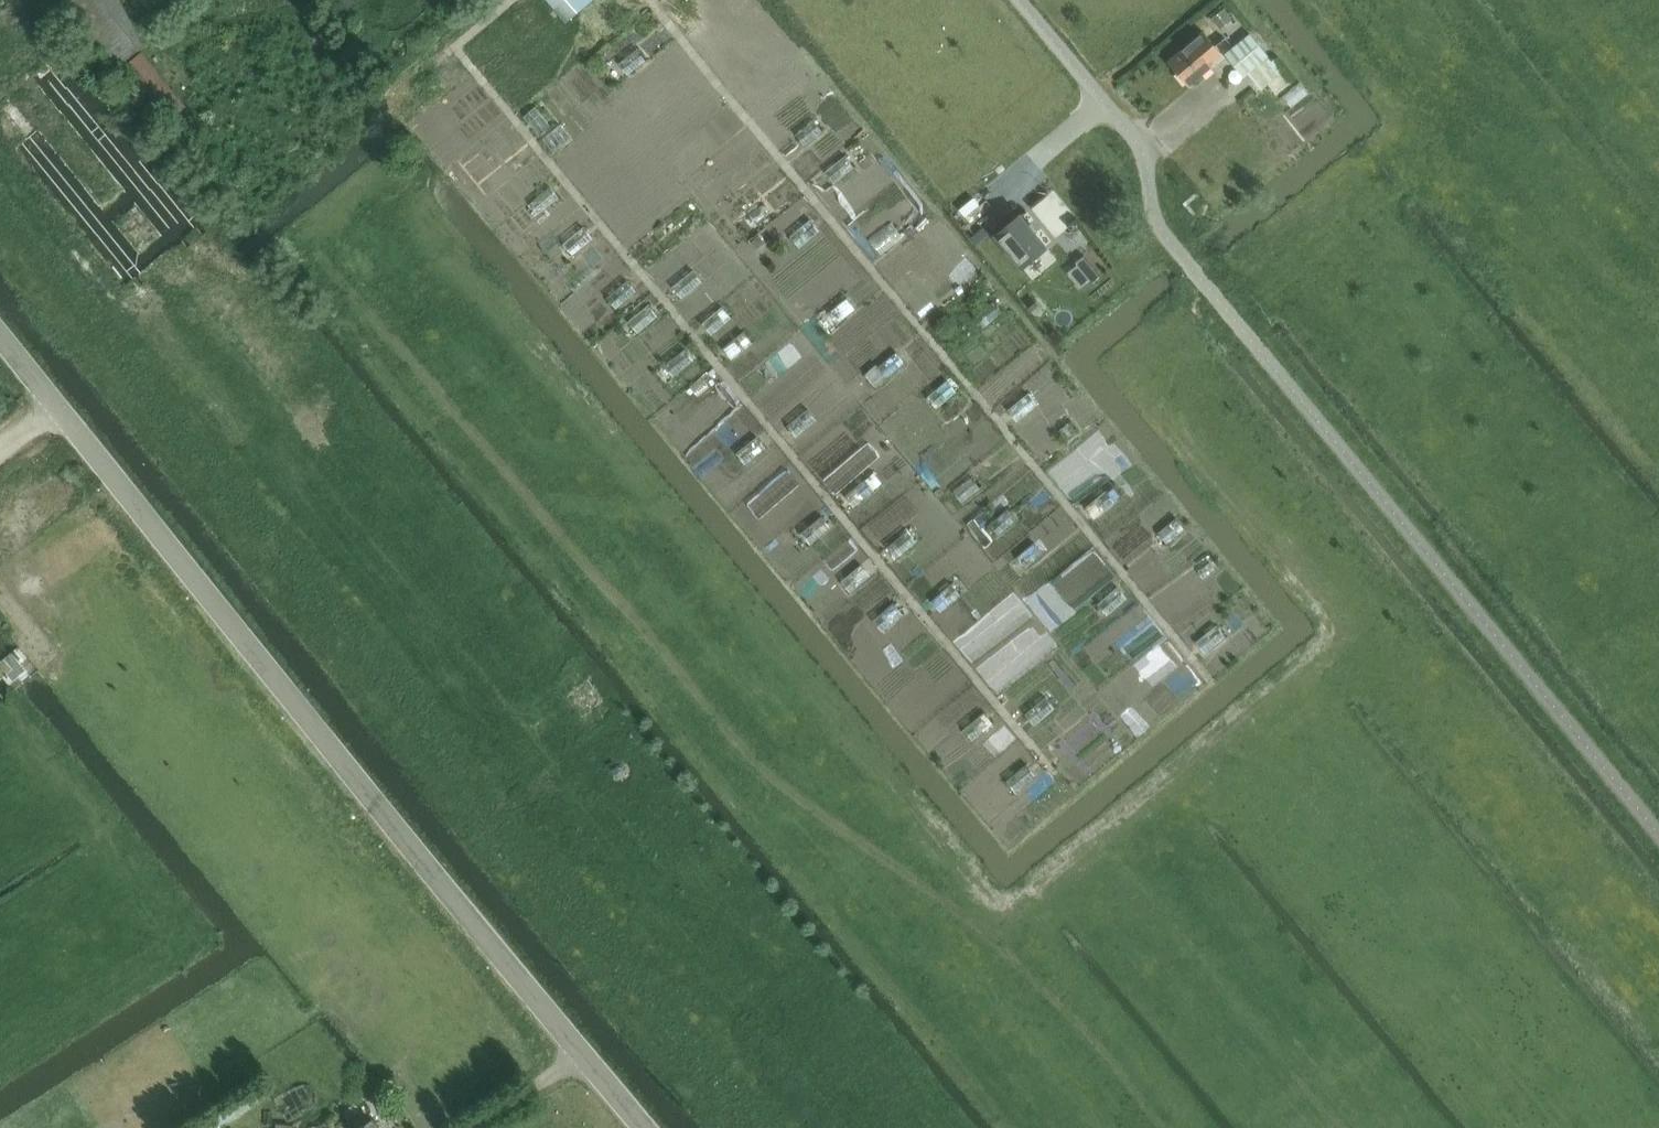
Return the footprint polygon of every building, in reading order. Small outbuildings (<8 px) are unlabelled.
[(145,45),(121,0),(72,0),(68,3),(117,66),(145,45)] [(591,0),(569,0),(578,11),(591,0)] [(1192,198),(1292,114),(1287,108),(1305,92),(1274,55),(1273,55),(1252,30),(1227,52),(1246,75),(1217,99),(1226,109),(1162,163),(1192,198)] [(1211,63),(1223,53),(1204,31),(1169,61),(1189,85),(1213,65),(1211,63)] [(204,226),(71,48),(0,100),(0,140),(114,293),(204,226)] [(143,53),(125,68),(168,119),(186,105),(143,53)] [(1022,266),(1047,246),(1021,215),(996,235),(1022,266)] [(1084,250),(1065,267),(1083,289),(1102,272),(1084,250)] [(581,714),(591,727),(612,710),(579,669),(558,687),(581,714)] [(254,1106),(251,1101),(266,1090),(261,1083),(188,1127),(218,1127),(254,1106)]
